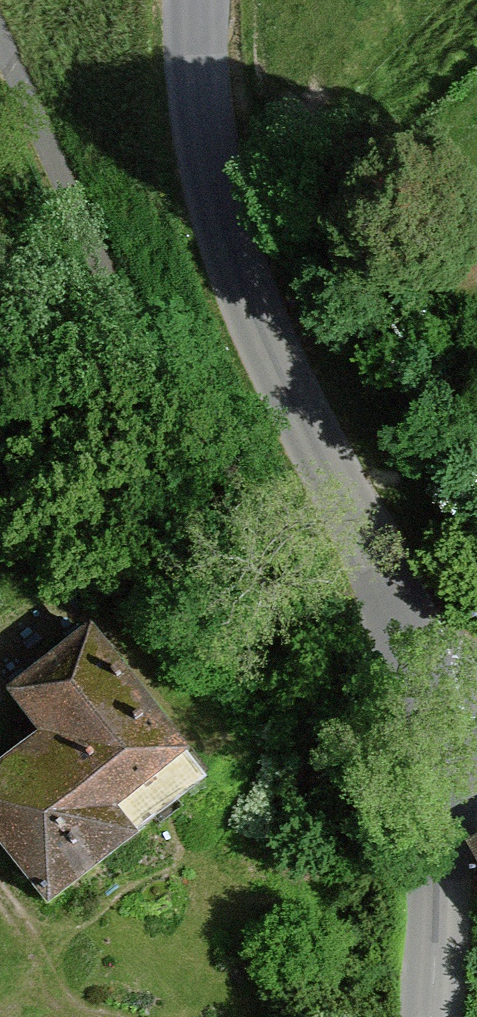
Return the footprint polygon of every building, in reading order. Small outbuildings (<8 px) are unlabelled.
[(52,633),(0,679),(0,899),(15,917),(99,848),(74,819),(154,750),(52,633)] [(466,842),(476,862),(476,837),(466,842)]
